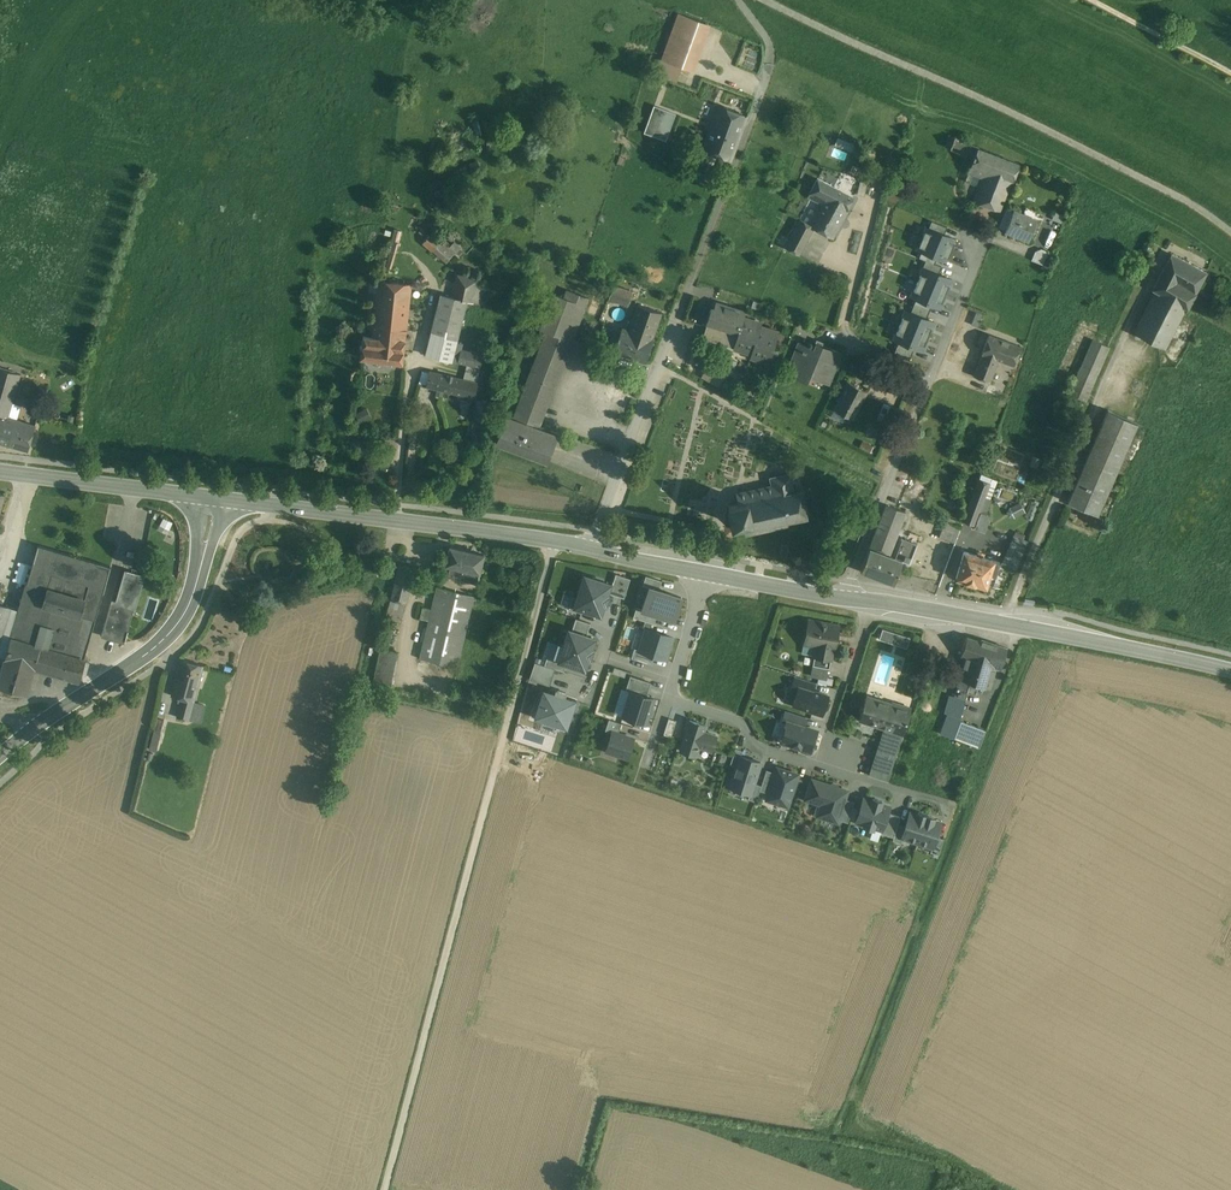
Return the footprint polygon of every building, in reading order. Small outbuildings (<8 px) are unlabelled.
[(706,23),(678,13),(663,61),(682,67),(690,70),(706,23)] [(682,67),(663,61),(655,83),(660,84),(667,87),(674,89),(682,67)] [(646,123),(653,125),(667,87),(660,84),(646,123)] [(674,89),(667,87),(653,125),(650,134),(665,139),(682,92),(674,89)] [(746,117),(717,106),(701,149),(730,160),(746,117)] [(978,146),(955,136),(950,149),(973,158),(978,148),(978,146)] [(1019,163),(978,148),(973,158),(968,172),(966,179),(967,182),(974,185),(977,183),(979,176),(982,177),(985,169),(1012,180),(1013,180),(1019,163)] [(1012,180),(985,169),(982,177),(973,201),(1000,212),(1012,180)] [(854,197),(818,178),(808,196),(821,203),(810,224),(814,226),(813,228),(833,238),(848,210),(847,210),(854,197)] [(1036,220),(1014,211),(1006,229),(1028,238),(1036,220)] [(810,224),(800,219),(785,248),(799,255),(813,228),(814,226),(810,224)] [(926,226),(921,238),(952,251),(955,243),(953,237),(944,233),(947,227),(931,221),(929,227),(926,226)] [(429,234),(423,242),(446,262),(452,255),(447,250),(441,245),(429,234)] [(952,251),(921,238),(915,250),(921,252),(919,258),(934,264),(937,258),(947,263),(952,251)] [(447,250),(452,255),(459,246),(454,242),(447,250)] [(1049,250),(1033,245),(1028,258),(1044,263),(1049,250)] [(1171,254),(1152,289),(1155,291),(1188,309),(1207,273),(1171,254)] [(478,280),(457,275),(452,296),(472,301),(473,301),(477,282),(478,280)] [(411,284),(379,281),(373,337),(404,340),(411,284)] [(484,283),(477,282),(473,301),(479,302),(484,283)] [(632,291),(613,286),(612,289),(608,299),(627,305),(632,291)] [(566,290),(564,297),(553,293),(552,294),(553,295),(541,328),(540,328),(539,328),(546,331),(572,341),(588,297),(566,289),(565,290),(566,290)] [(1188,309),(1155,291),(1134,333),(1167,350),(1169,346),(1167,345),(1186,311),(1188,312),(1189,309),(1188,309)] [(452,296),(440,293),(425,354),(457,361),(461,346),(472,301),(452,296)] [(638,303),(628,329),(622,327),(614,350),(644,361),(652,338),(651,337),(660,311),(638,303)] [(723,305),(716,303),(715,303),(709,324),(739,333),(743,318),(745,312),(744,311),(743,314),(722,308),(723,305)] [(982,313),(976,311),(971,325),(978,327),(982,313)] [(761,323),(743,318),(739,333),(709,324),(707,330),(705,338),(716,342),(733,347),(733,348),(734,348),(734,347),(751,352),(750,357),(751,357),(751,356),(768,361),(768,362),(769,363),(774,346),(774,345),(778,332),(760,327),(761,323)] [(546,331),(513,418),(507,416),(507,415),(506,415),(495,443),(497,443),(497,442),(546,461),(546,462),(547,462),(558,434),(556,434),(556,435),(539,428),(572,341),(546,331)] [(1020,346),(988,334),(981,352),(983,353),(998,359),(1013,364),(1020,346)] [(373,337),(363,336),(362,346),(360,345),(360,348),(362,349),(361,358),(402,362),(404,340),(373,337)] [(1108,346),(1093,340),(1085,358),(1101,365),(1108,346)] [(813,348),(798,342),(785,373),(807,382),(809,376),(829,384),(842,354),(815,342),(813,348)] [(483,354),(461,346),(457,361),(467,364),(479,367),(483,354)] [(998,359),(983,353),(974,375),(989,381),(998,359)] [(1101,365),(1085,358),(1070,393),(1086,400),(1101,365)] [(710,362),(704,376),(722,385),(729,371),(710,362)] [(479,367),(467,364),(465,371),(478,374),(479,367)] [(0,369),(0,395),(3,396),(0,406),(0,416),(8,418),(20,375),(0,369)] [(427,385),(430,371),(422,369),(418,383),(427,385)] [(463,379),(430,371),(427,385),(437,388),(436,394),(441,395),(443,389),(472,396),(476,382),(463,379)] [(478,374),(465,371),(463,379),(476,382),(478,374)] [(848,382),(834,409),(852,419),(866,391),(848,382)] [(491,401),(477,398),(473,417),(487,421),(491,401)] [(890,405),(884,403),(879,413),(886,416),(890,405)] [(897,408),(890,405),(886,416),(885,419),(892,422),(897,408)] [(356,412),(360,421),(371,416),(367,407),(356,412)] [(1107,410),(1080,472),(1110,485),(1137,423),(1107,410)] [(9,446),(16,420),(8,418),(0,416),(0,444),(9,446)] [(34,426),(16,420),(9,446),(27,451),(34,426)] [(867,474),(851,467),(848,473),(846,472),(842,484),(845,486),(844,488),(843,489),(844,490),(851,489),(850,491),(849,491),(849,493),(857,491),(857,493),(855,494),(856,494),(863,493),(866,495),(872,472),(867,470),(867,471),(868,472),(867,474)] [(1110,485),(1080,472),(1068,500),(1097,513),(1110,485)] [(773,486),(738,494),(738,492),(736,492),(738,503),(728,505),(732,524),(742,521),(744,533),(746,533),(746,532),(785,523),(785,525),(788,524),(787,520),(805,516),(800,491),(793,492),(790,474),(771,478),(773,486)] [(991,478),(980,474),(978,479),(989,483),(991,478)] [(989,483),(978,479),(971,499),(982,503),(989,483)] [(982,503),(979,512),(985,515),(990,501),(988,500),(994,485),(989,483),(982,503)] [(982,503),(971,499),(962,521),(974,525),(979,512),(982,503)] [(869,547),(888,554),(895,535),(905,511),(886,504),(869,547)] [(1020,505),(1013,508),(1016,514),(1023,511),(1020,505)] [(159,516),(154,530),(168,534),(173,520),(159,516)] [(961,523),(946,518),(938,537),(954,543),(961,523)] [(895,535),(888,554),(893,556),(900,537),(895,535)] [(1028,541),(1014,535),(1002,563),(1016,569),(1028,541)] [(900,537),(893,556),(901,559),(909,563),(917,543),(900,537)] [(110,567),(38,545),(5,658),(78,679),(84,658),(110,567)] [(483,554),(449,546),(445,564),(450,565),(447,576),(476,583),(483,554)] [(888,554),(869,547),(860,570),(892,583),(901,559),(893,556),(888,554)] [(999,561),(963,551),(956,577),(961,579),(964,583),(972,586),(977,583),(985,586),(986,584),(992,586),(999,561)] [(609,568),(607,577),(615,579),(617,571),(609,568)] [(125,571),(116,602),(112,601),(102,635),(123,642),(133,608),(134,608),(144,576),(125,571)] [(352,586),(362,582),(360,576),(350,580),(352,586)] [(610,584),(585,576),(578,598),(573,596),(569,608),(581,612),(582,609),(600,614),(603,604),(605,604),(608,596),(606,596),(610,584)] [(648,585),(640,611),(674,621),(682,596),(648,585)] [(473,595),(436,587),(431,609),(428,620),(419,658),(456,667),(473,595)] [(227,595),(221,599),(225,605),(231,600),(227,595)] [(405,603),(391,599),(386,618),(401,622),(405,603)] [(0,604),(0,639),(10,607),(0,604)] [(428,620),(431,609),(422,607),(419,618),(428,620)] [(577,619),(575,627),(586,630),(588,622),(577,619)] [(838,626),(809,620),(804,643),(816,646),(814,655),(831,658),(833,649),(834,649),(838,626)] [(883,623),(879,639),(911,645),(914,629),(883,623)] [(646,627),(638,651),(667,661),(675,637),(646,627)] [(594,639),(569,630),(564,645),(558,643),(552,658),(565,663),(565,662),(566,662),(566,663),(584,669),(588,658),(589,659),(592,650),(590,650),(594,639)] [(933,638),(923,636),(921,645),(931,648),(933,638)] [(980,641),(966,637),(960,655),(966,657),(959,679),(969,682),(989,688),(995,667),(1000,669),(1007,648),(981,639),(980,641)] [(397,652),(379,649),(373,680),(390,684),(397,652)] [(831,658),(814,655),(812,665),(829,668),(831,658)] [(203,665),(180,659),(171,695),(181,698),(194,702),(203,665)] [(540,681),(542,674),(553,677),(556,667),(536,661),(531,678),(540,681)] [(812,665),(810,676),(827,679),(829,668),(812,665)] [(541,680),(551,684),(553,678),(542,675),(541,680)] [(969,682),(959,679),(955,695),(965,699),(969,682)] [(799,686),(793,705),(821,714),(828,695),(799,686)] [(576,700),(565,696),(565,695),(565,692),(555,689),(554,693),(543,689),(534,718),(545,721),(545,723),(555,726),(555,725),(567,728),(576,700)] [(622,717),(645,725),(654,698),(631,690),(622,717)] [(955,695),(953,695),(947,712),(959,716),(965,699),(955,695)] [(884,702),(867,697),(867,696),(866,696),(859,719),(883,727),(884,727),(887,718),(906,724),(911,708),(891,702),(889,708),(884,707),(885,702),(884,702)] [(194,702),(181,698),(176,717),(189,720),(194,702)] [(960,720),(947,715),(940,733),(954,739),(954,738),(960,721),(960,720)] [(164,720),(157,718),(153,731),(160,733),(164,720)] [(906,724),(887,718),(884,727),(883,727),(881,734),(884,735),(877,758),(893,764),(906,724)] [(705,725),(690,720),(680,750),(696,755),(699,746),(712,750),(716,736),(703,731),(705,725)] [(960,720),(960,721),(954,738),(979,747),(985,730),(960,720)] [(788,722),(782,741),(810,750),(816,731),(788,722)] [(635,737),(612,730),(605,752),(628,759),(635,737)] [(740,755),(741,756),(742,751),(735,748),(730,764),(737,766),(740,755)] [(753,783),(760,762),(741,756),(740,755),(737,766),(730,787),(750,793),(750,794),(753,783)] [(877,758),(875,758),(870,774),(869,775),(888,781),(888,780),(893,764),(877,758)] [(768,793),(775,772),(766,769),(761,785),(759,790),(768,793)] [(785,772),(776,769),(775,772),(768,793),(766,799),(771,801),(772,799),(783,803),(782,804),(787,806),(797,774),(785,770),(785,772)] [(848,790),(811,779),(805,799),(825,806),(822,817),(838,822),(838,819),(845,799),(848,790)] [(759,790),(761,785),(753,783),(750,794),(750,793),(748,799),(756,801),(759,790)] [(892,805),(863,796),(855,822),(883,831),(892,805)] [(854,802),(845,799),(838,819),(848,822),(854,802)] [(903,837),(917,842),(926,815),(918,813),(917,815),(910,812),(905,826),(902,837),(903,837)] [(934,818),(926,815),(917,842),(932,846),(933,847),(936,836),(941,823),(933,820),(934,818)] [(901,843),(903,837),(902,837),(905,826),(898,824),(893,840),(901,843)] [(944,839),(936,836),(933,847),(932,846),(931,852),(938,855),(944,839)]
